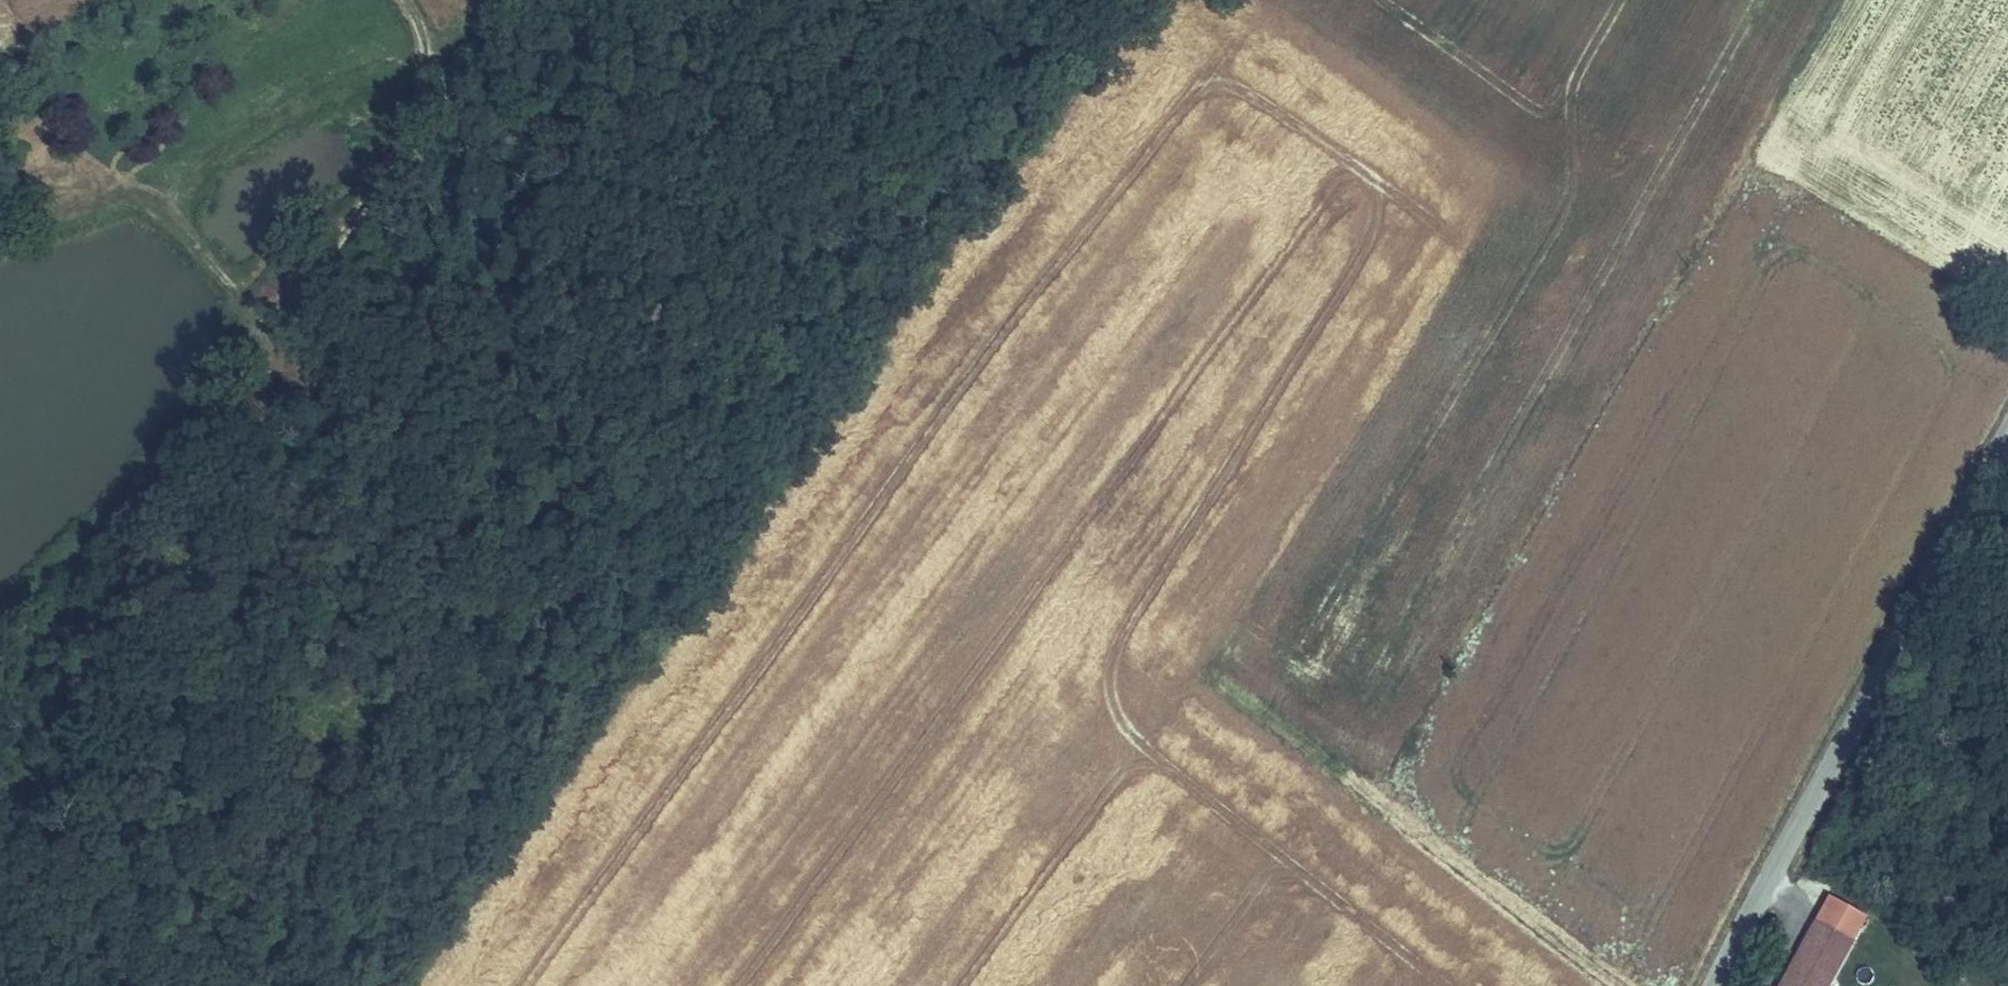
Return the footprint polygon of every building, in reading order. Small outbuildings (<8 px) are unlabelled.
[(1813,931),(1778,985),(1822,985),(1844,951),(1813,931)]
